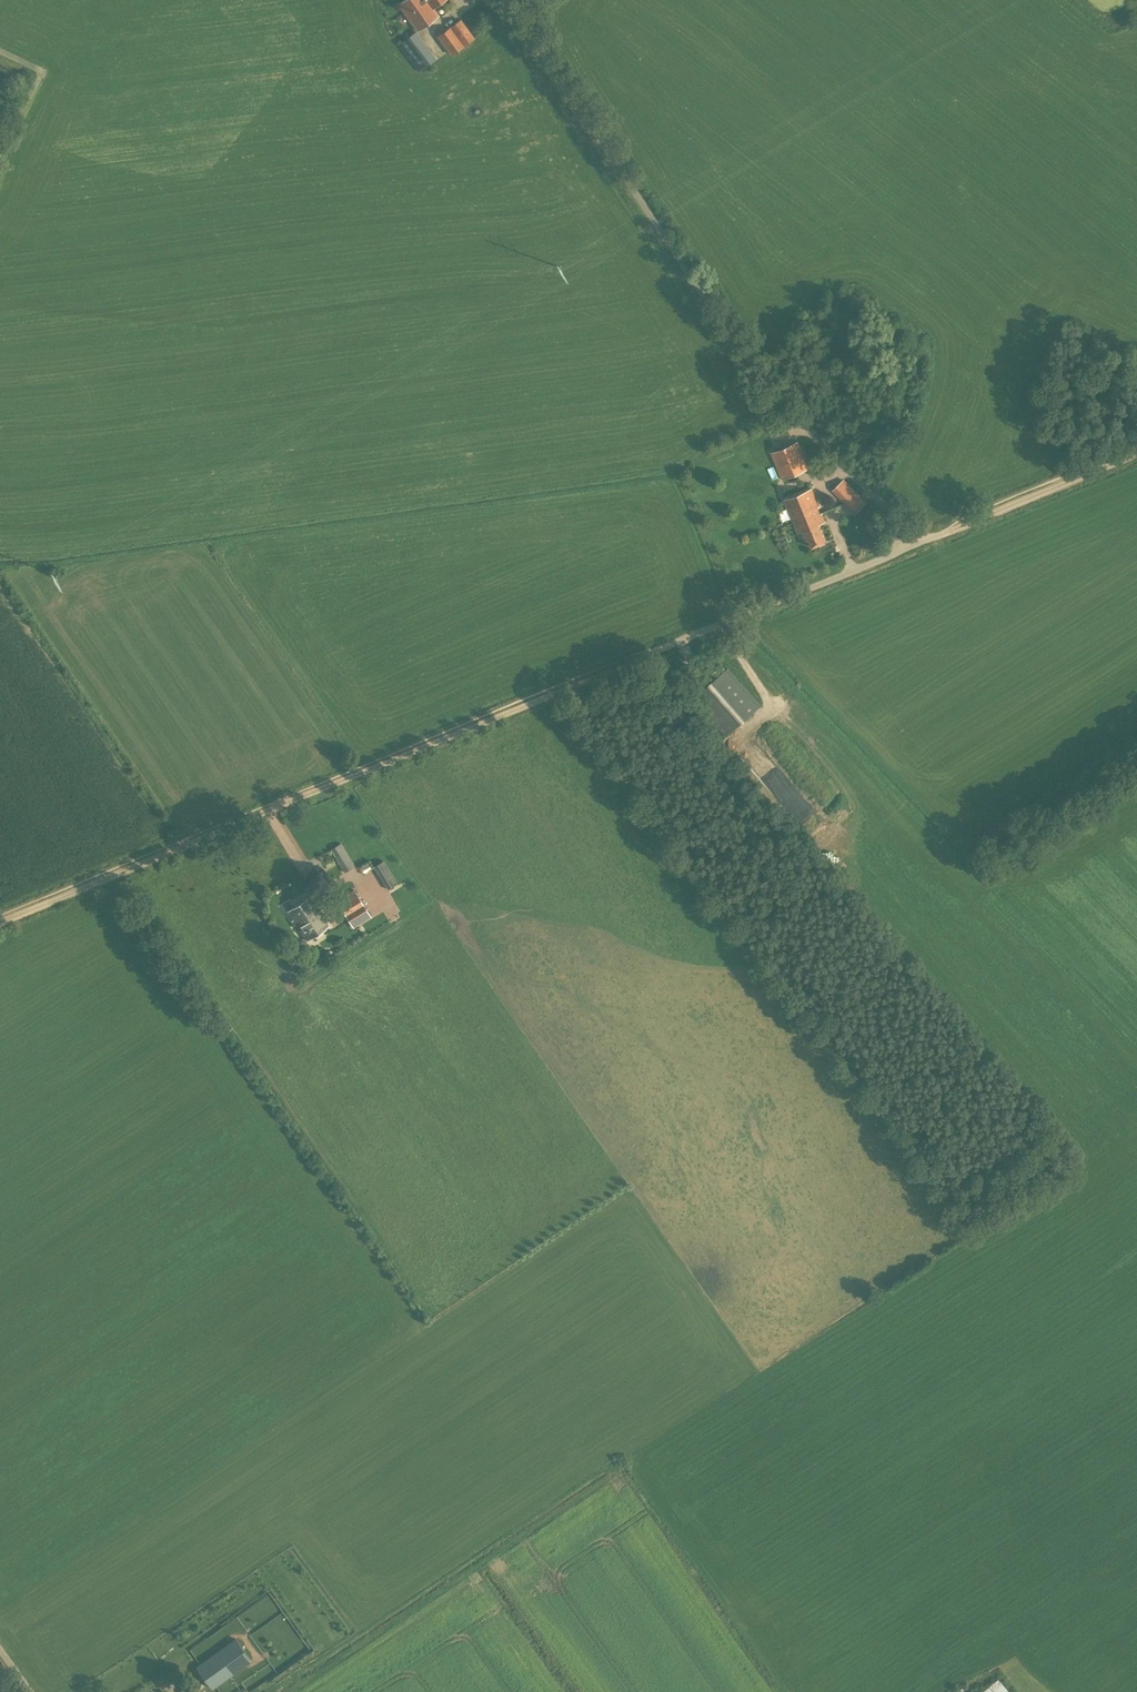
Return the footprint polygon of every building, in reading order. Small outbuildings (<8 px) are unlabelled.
[(415,0),(404,0),(399,4),(419,30),(438,16),(433,8),(433,9),(428,2),(422,6),(418,0),(416,0),(415,0)] [(422,6),(428,2),(433,9),(433,8),(444,0),(418,0),(422,6)] [(460,20),(438,36),(451,54),(473,38),(460,20)] [(398,45),(418,71),(436,59),(416,32),(398,45)] [(798,441),(771,453),(782,480),(810,468),(798,441)] [(867,502),(844,479),(832,490),(855,514),(867,502)] [(784,500),(794,522),(805,518),(806,521),(821,514),(820,514),(822,513),(820,514),(817,507),(819,506),(812,488),(784,500)] [(805,518),(794,522),(798,532),(802,530),(806,539),(808,539),(812,547),(826,541),(819,524),(826,521),(822,513),(820,514),(821,514),(806,521),(805,518)] [(759,706),(727,669),(692,698),(725,736),(759,706)] [(331,849),(344,871),(355,865),(341,843),(331,849)] [(373,866),(387,889),(397,883),(383,860),(373,866)] [(338,902),(353,927),(371,916),(355,890),(338,902)] [(309,897),(288,911),(307,940),(328,926),(309,897)] [(251,1660),(235,1638),(197,1666),(213,1688),(251,1660)] [(1008,1691),(1009,1691),(998,1678),(982,1691),(1008,1691)]
